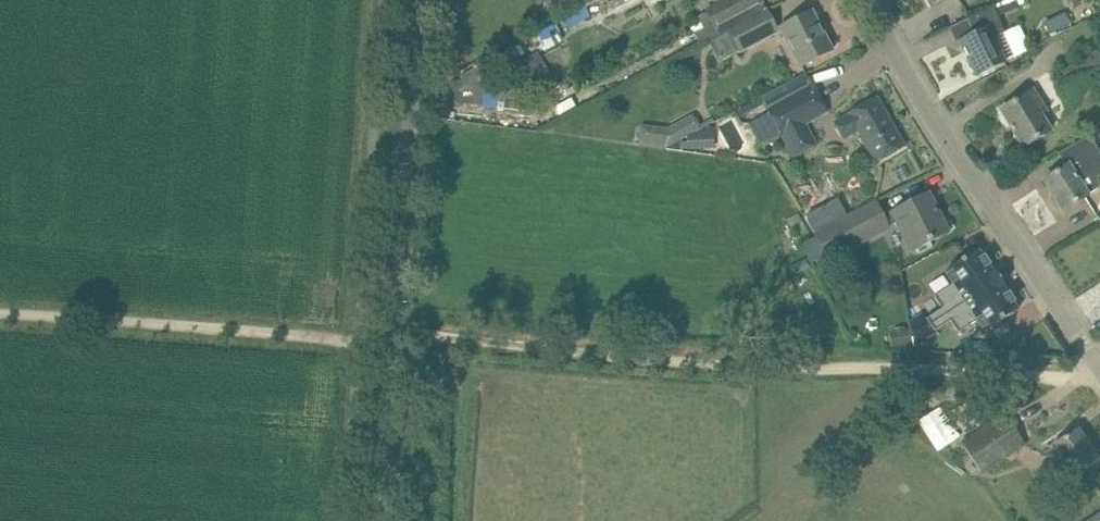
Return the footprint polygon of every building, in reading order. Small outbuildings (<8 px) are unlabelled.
[(708,40),(729,29),(765,10),(760,0),(727,0),(706,11),(707,12),(696,18),(708,40)] [(967,18),(973,34),(960,41),(977,76),(1004,63),(1003,60),(1013,56),(1002,33),(1004,32),(997,15),(1024,3),(1023,0),(1006,0),(967,18)] [(765,10),(729,29),(739,49),(740,50),(777,31),(765,10)] [(800,67),(812,60),(832,50),(811,11),(780,28),(800,67)] [(1064,12),(1044,23),(1049,34),(1070,24),(1064,12)] [(510,66),(506,56),(486,65),(491,74),(510,66)] [(482,106),(484,76),(484,68),(474,68),(461,75),(461,81),(451,80),(450,101),(459,102),(459,104),(482,106)] [(812,87),(767,112),(769,114),(748,126),(759,146),(780,135),(792,157),(814,145),(803,125),(826,112),(812,87)] [(1023,147),(1042,136),(1050,131),(1040,114),(1046,110),(1034,89),(1001,110),(1023,147)] [(876,96),(857,107),(848,112),(849,114),(834,123),(843,139),(858,130),(877,163),(905,147),(876,96)] [(640,126),(637,145),(660,149),(713,121),(712,118),(697,124),(693,115),(666,129),(640,126)] [(1044,180),(1053,195),(1052,198),(1058,208),(1062,208),(1064,211),(1087,195),(1099,187),(1098,177),(1099,175),(1099,153),(1089,135),(1057,154),(1065,166),(1044,180)] [(876,203),(815,235),(827,259),(851,246),(898,222),(912,251),(916,249),(919,253),(932,247),(930,242),(947,233),(927,194),(883,217),(876,203)] [(837,199),(806,216),(814,232),(845,216),(837,199)] [(802,220),(791,227),(798,238),(808,231),(802,220)] [(985,331),(1018,310),(1002,287),(1004,285),(995,272),(993,273),(978,250),(946,272),(953,283),(934,296),(942,308),(926,318),(935,331),(950,321),(958,333),(977,320),(985,331)] [(893,333),(890,333),(892,346),(911,343),(909,330),(906,330),(903,329),(895,330),(893,333)] [(941,405),(918,418),(936,451),(959,437),(941,405)] [(981,473),(1025,444),(1005,414),(961,443),(981,473)] [(1077,429),(1059,442),(1052,446),(1059,456),(1043,468),(1057,488),(1062,484),(1073,477),(1080,473),(1098,461),(1077,429)] [(1088,520),(1099,520),(1099,513),(1088,520)]
